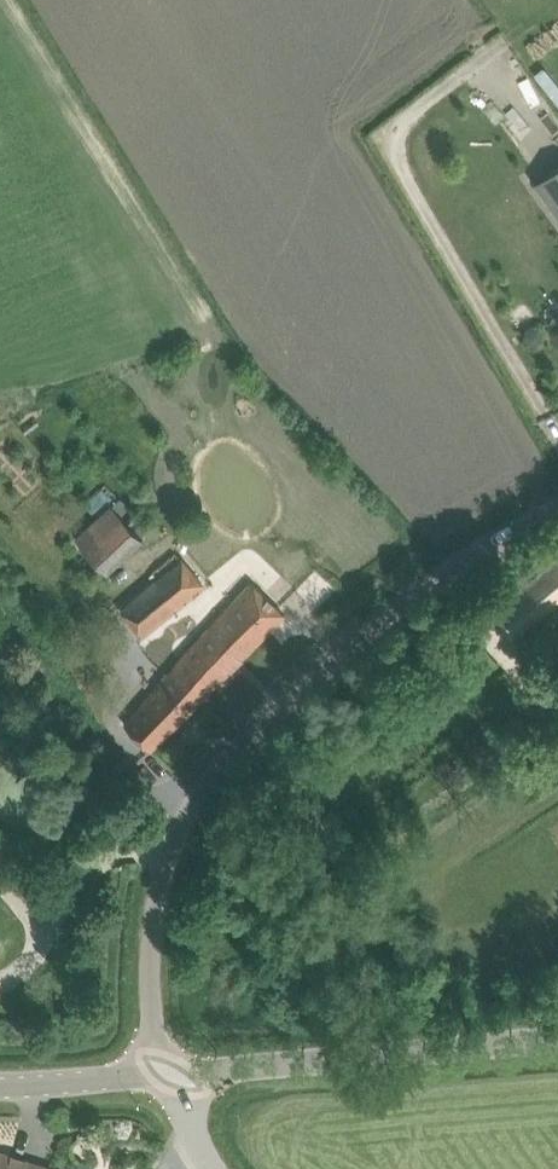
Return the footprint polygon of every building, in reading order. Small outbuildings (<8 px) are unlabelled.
[(541,182),(557,206),(557,170),(541,182)] [(74,538),(107,571),(143,537),(110,504),(74,538)] [(504,624),(518,640),(557,607),(557,546),(488,605),(504,624)] [(119,608),(142,632),(204,582),(181,555),(146,584),(119,608)] [(125,723),(134,732),(151,749),(283,614),(251,582),(208,629),(186,652),(125,723)] [(0,1150),(0,1168),(57,1168),(0,1150)]
